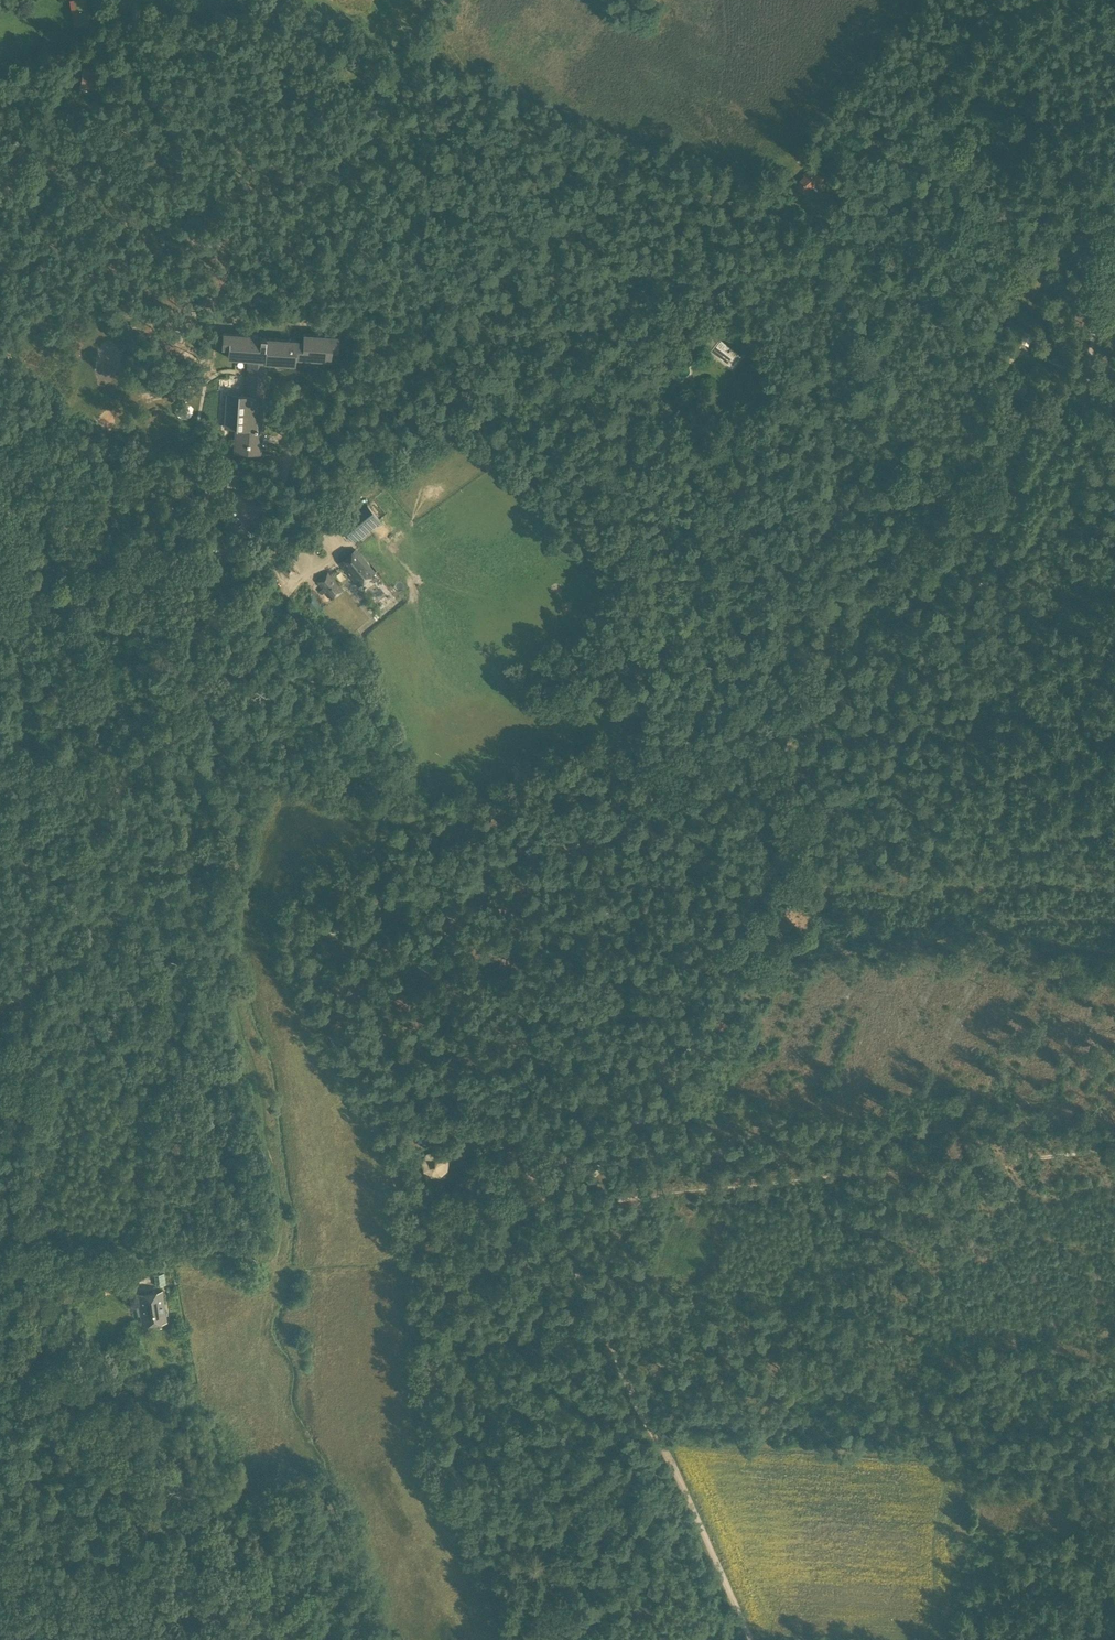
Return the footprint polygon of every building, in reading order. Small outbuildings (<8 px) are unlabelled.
[(94,26),(83,28),(84,37),(96,35),(94,26)] [(83,71),(80,86),(94,89),(97,74),(83,71)] [(800,180),(797,187),(800,192),(808,190),(812,188),(812,189),(826,178),(816,165),(810,170),(809,169),(804,174),(805,176),(800,180)] [(223,333),(222,347),(228,348),(227,357),(248,358),(246,396),(228,395),(226,428),(236,428),(234,452),(260,454),(266,362),(294,364),(295,357),(330,360),(330,350),(337,350),(338,336),(303,334),(302,341),(265,338),(257,337),(257,335),(223,333)] [(1024,333),(1023,342),(1032,342),(1032,333),(1024,333)] [(719,339),(710,351),(729,365),(738,353),(719,339)] [(212,468),(209,478),(227,482),(227,485),(239,488),(243,472),(231,469),(231,473),(212,468)] [(367,505),(341,526),(354,542),(380,521),(367,505)] [(312,540),(306,533),(288,548),(294,555),(312,540)] [(358,586),(374,572),(355,549),(339,563),(358,586)] [(288,574),(295,568),(288,559),(281,565),(288,574)] [(343,590),(328,572),(316,582),(322,589),(319,591),(322,594),(324,592),(331,600),(343,590)] [(574,844),(579,836),(572,832),(567,839),(574,844)] [(161,1291),(138,1294),(142,1324),(165,1321),(161,1291)] [(134,1374),(124,1381),(129,1388),(139,1381),(134,1374)]
